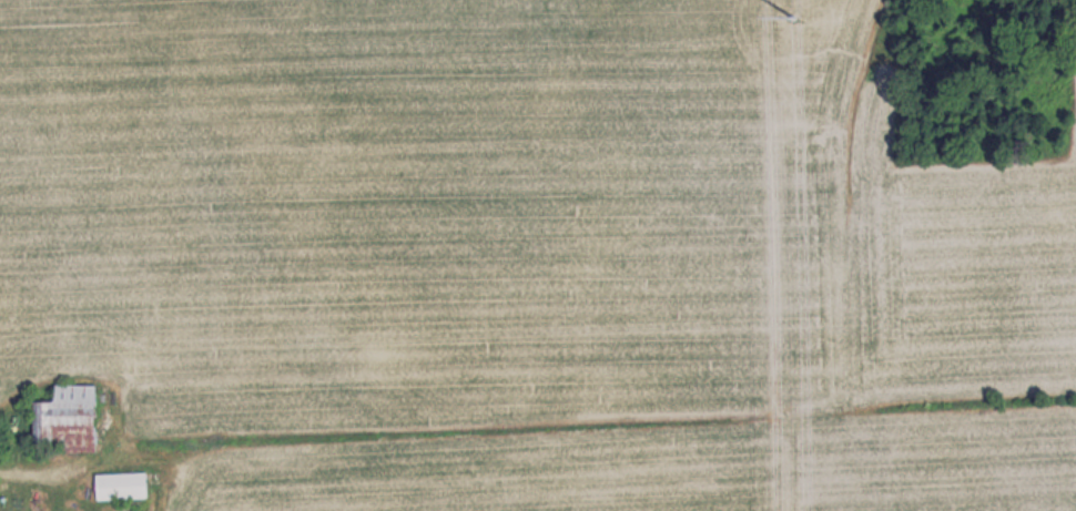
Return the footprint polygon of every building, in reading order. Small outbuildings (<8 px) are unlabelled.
[(92,384),(50,384),(50,401),(30,401),(29,442),(51,442),(51,452),(91,453),(92,384)] [(145,498),(145,472),(93,474),(93,500),(145,498)]
